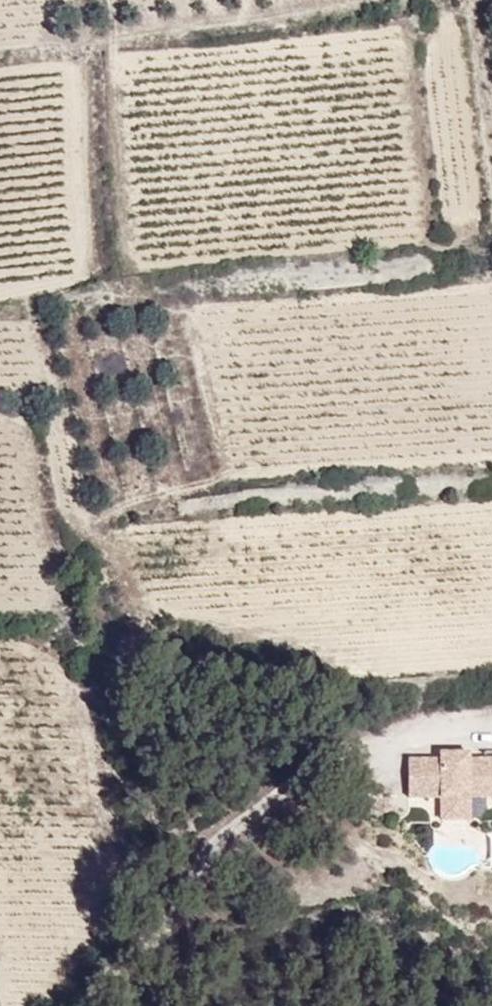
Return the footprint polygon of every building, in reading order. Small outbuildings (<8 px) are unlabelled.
[(405,798),(436,798),(436,821),(471,821),(481,795),(491,799),(491,755),(477,755),(470,752),(405,753),(405,798)]
